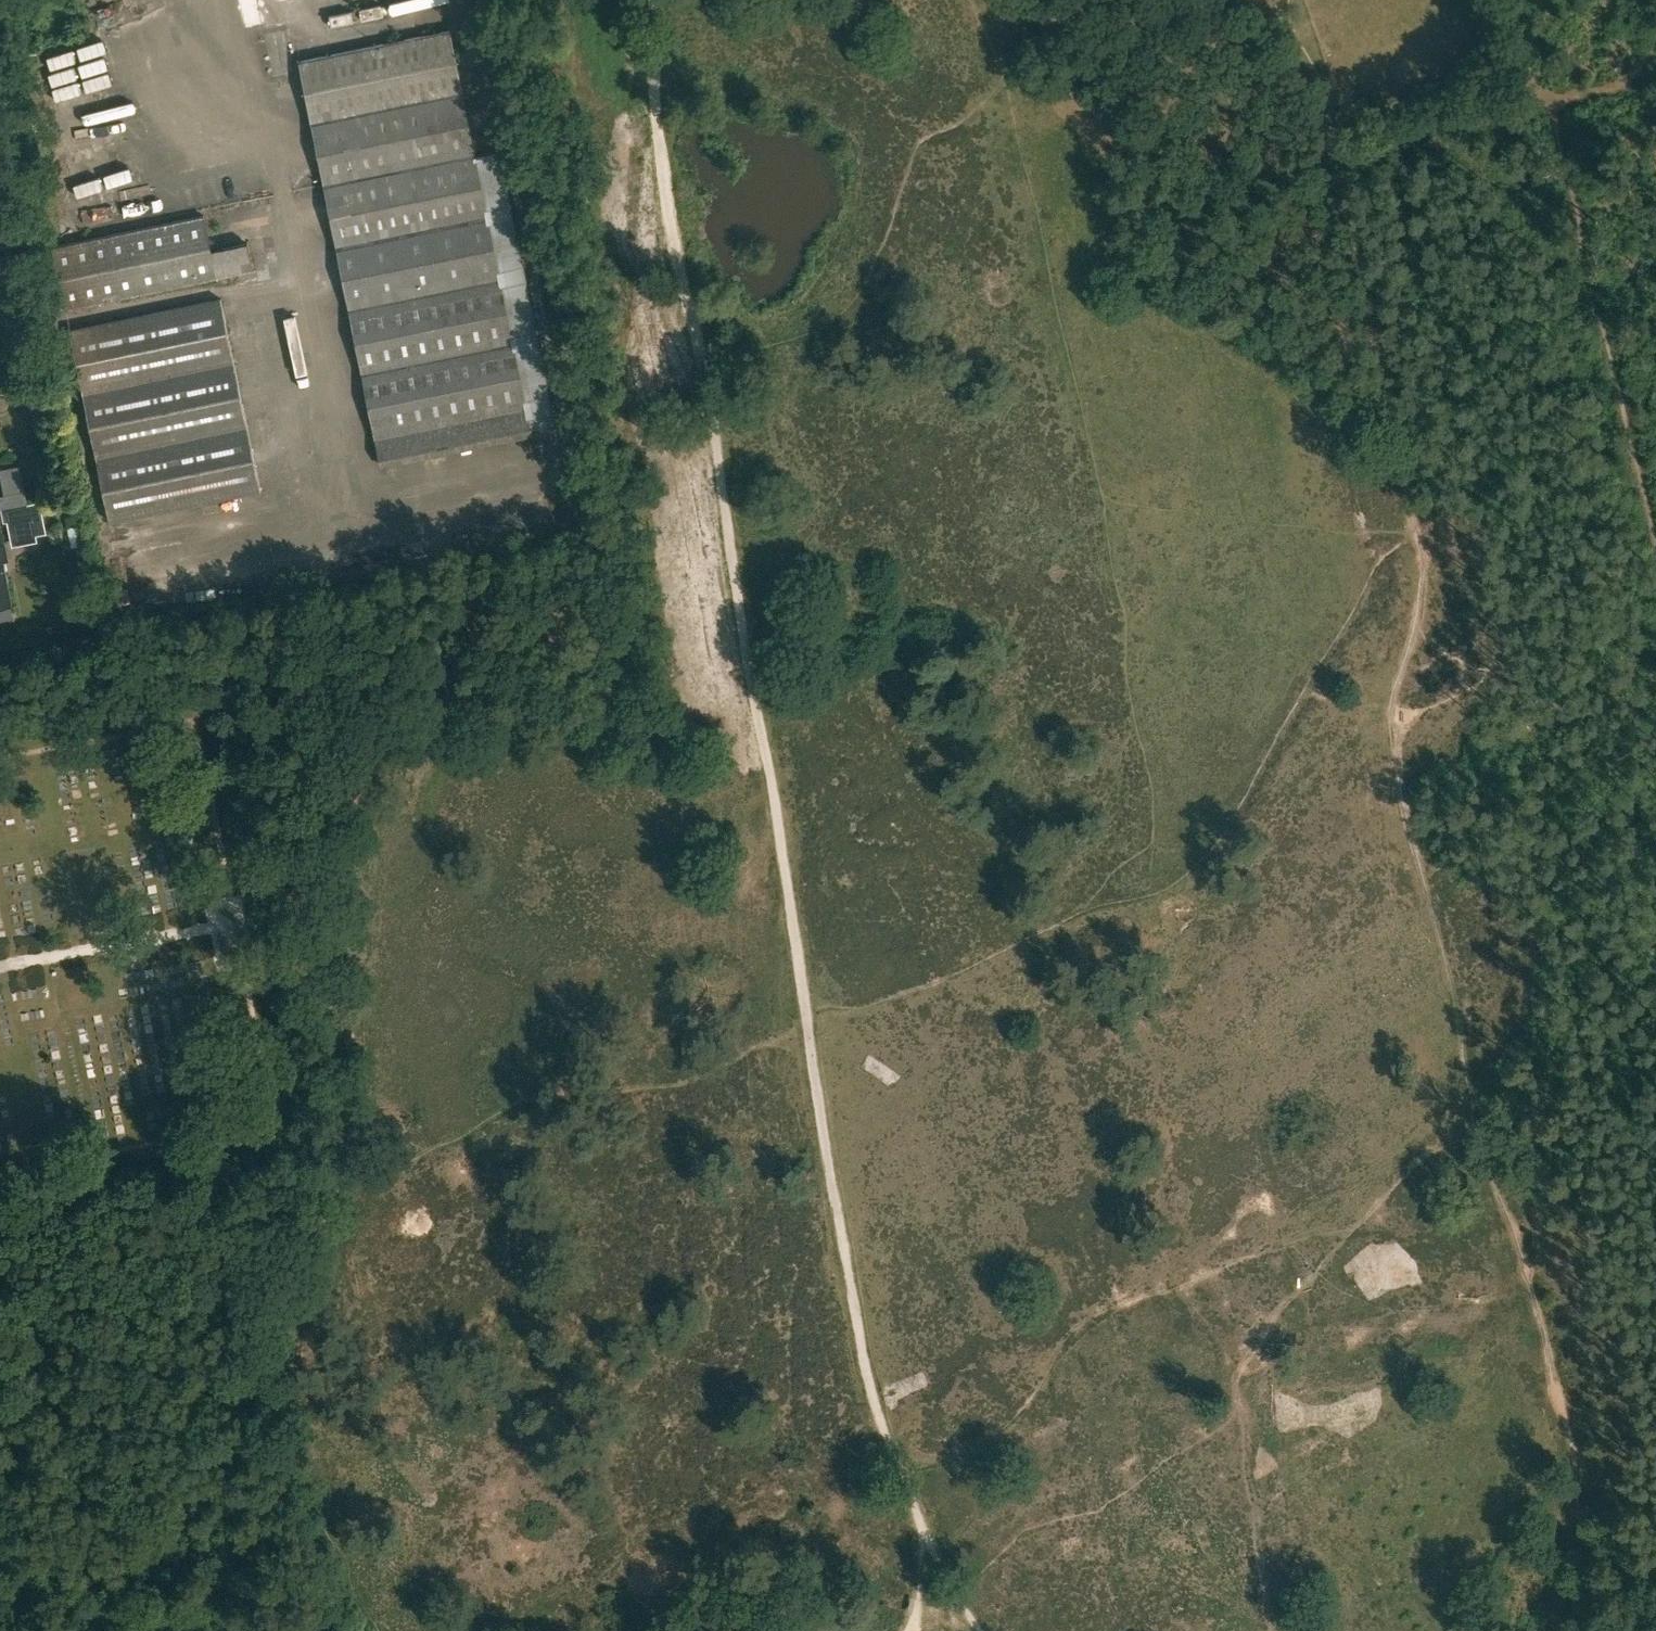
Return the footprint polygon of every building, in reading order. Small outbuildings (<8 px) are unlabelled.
[(532,434),(475,157),(449,29),(301,59),(383,465),(532,434)] [(122,295),(217,275),(254,268),(249,243),(212,251),(204,215),(54,246),(66,307),(104,299),(103,294),(121,290),(122,295)] [(221,295),(70,325),(110,521),(261,491),(221,295)] [(27,396),(32,415),(43,413),(39,393),(27,396)] [(27,503),(20,465),(0,468),(0,472),(5,494),(0,495),(0,501),(2,508),(27,503)] [(27,503),(2,508),(4,521),(30,516),(27,503)] [(29,522),(10,524),(14,545),(33,542),(29,522)] [(5,543),(0,544),(0,606),(11,604),(2,559),(7,558),(5,543)]
